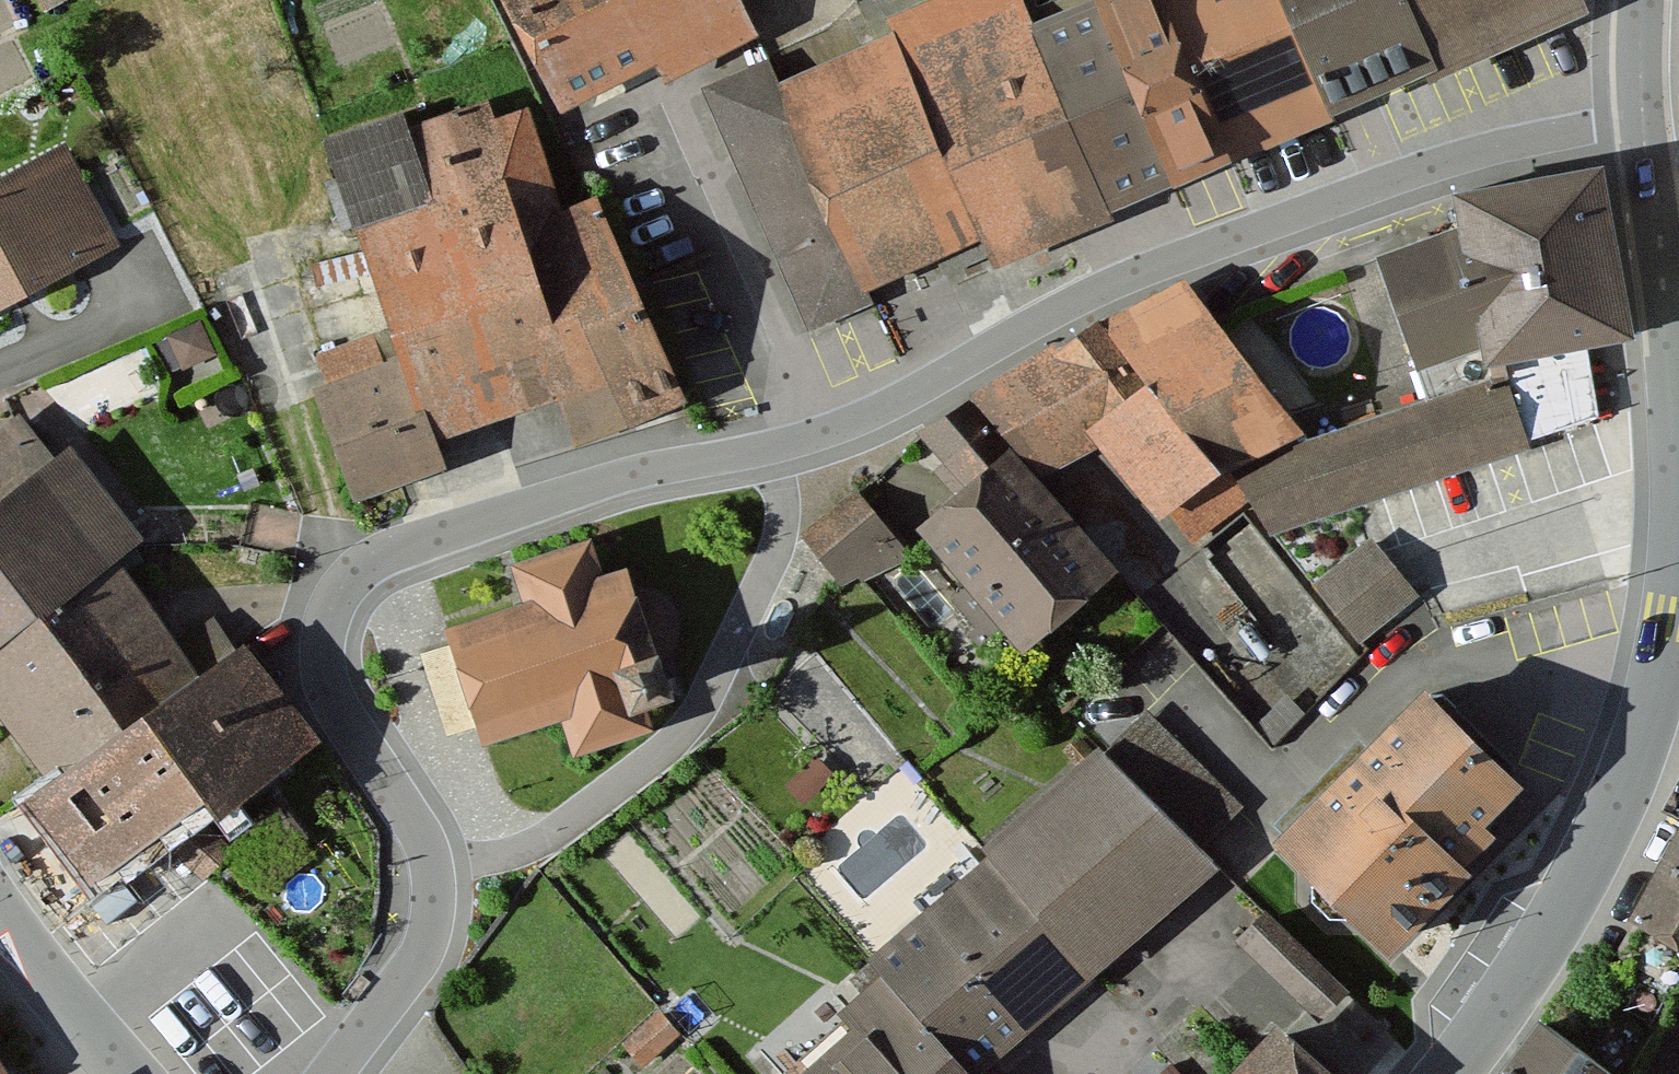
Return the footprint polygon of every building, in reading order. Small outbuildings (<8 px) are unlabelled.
[(48,11),(74,0),(43,0),(48,11)] [(568,110),(664,63),(677,90),(772,43),(751,0),(515,0),(568,110)] [(908,38),(993,247),(1004,272),(1126,223),(1120,218),(1042,13),(1036,0),(963,0),(903,24),(908,38)] [(1042,13),(1120,218),(1349,132),(1338,104),(1294,0),(1078,0),(1042,13)] [(1338,104),(1576,4),(1574,0),(1294,0),(1338,104)] [(908,38),(792,87),(880,295),(993,247),(908,38)] [(419,109),(332,139),(412,361),(336,388),(374,495),(449,469),(437,435),(571,388),(590,441),(688,406),(613,195),(583,206),(546,103),(504,118),(499,102),(426,128),(419,109)] [(0,177),(0,310),(126,243),(71,140),(0,177)] [(1468,195),(1474,230),(1499,366),(1629,339),(1600,167),(1468,195)] [(1474,230),(1391,258),(1442,402),(1503,386),(1499,366),(1474,230)] [(1206,289),(1120,325),(1164,386),(1232,472),(1236,476),(1322,434),(1206,289)] [(1164,386),(1120,325),(984,395),(1056,481),(1115,452),(1102,435),(1164,386)] [(1322,434),(1236,476),(1257,503),(1284,543),(1545,452),(1522,380),(1503,386),(1442,402),(1322,434)] [(1232,472),(1164,386),(1102,435),(1115,452),(1175,527),(1186,519),(1206,543),(1257,503),(1232,472)] [(1104,568),(976,410),(937,441),(986,500),(938,539),(1018,637),(1104,568)] [(0,429),(0,632),(101,557),(125,541),(20,413),(0,429)] [(864,478),(803,523),(850,585),(910,540),(864,478)] [(1361,633),(1420,584),(1370,526),(1312,575),(1361,633)] [(673,618),(636,584),(602,595),(588,551),(520,573),(533,615),(453,640),(482,730),(562,705),(575,747),(645,725),(637,701),(669,691),(673,618)] [(101,557),(0,632),(0,721),(49,786),(190,675),(101,557)] [(190,675),(49,786),(30,800),(96,884),(163,831),(202,882),(247,847),(221,814),(311,744),(232,643),(190,675)] [(1530,764),(1428,666),(1274,825),(1393,940),(1475,856),(1467,848),(1497,817),(1487,808),(1530,764)] [(1233,875),(1115,746),(995,854),(1007,861),(1109,983),(1233,875)] [(1629,918),(1678,946),(1678,829),(1629,918)] [(1007,861),(885,963),(896,977),(977,1073),(1001,1073),(1109,983),(1007,861)] [(1337,1073),(1351,1073),(1399,1032),(1275,893),(1234,929),(1261,959),(1246,972),(1337,1073)] [(896,977),(850,1018),(867,1038),(826,1073),(977,1073),(896,977)] [(1540,1019),(1501,1073),(1619,1073),(1540,1019)] [(1277,1026),(1234,1073),(1327,1073),(1277,1026)]
